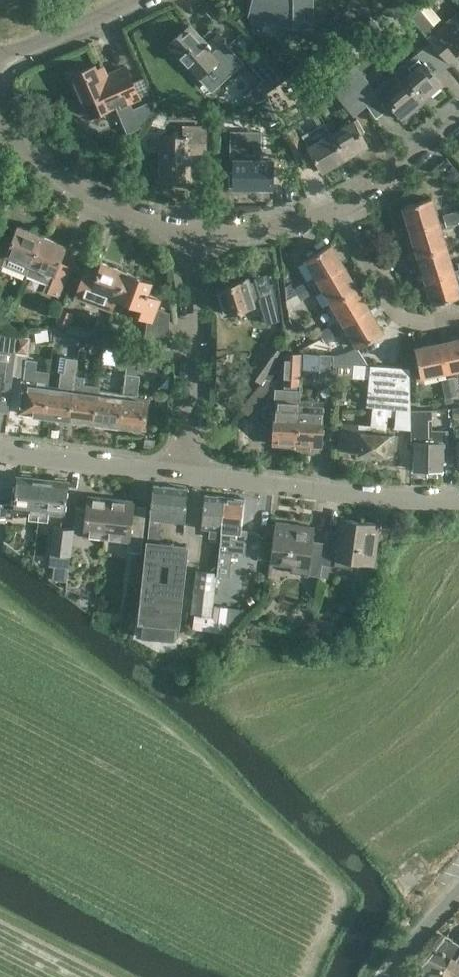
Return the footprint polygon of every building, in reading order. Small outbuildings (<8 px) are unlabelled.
[(252,8),(282,14),(279,21),(295,25),(312,25),(312,0),(253,0),(252,8)] [(367,20),(375,11),(363,0),(351,0),(348,3),(365,18),(367,20)] [(439,49),(448,41),(458,53),(458,52),(458,11),(437,29),(420,9),(412,16),(429,36),(439,49)] [(372,18),(361,27),(372,41),(383,32),(372,18)] [(209,69),(216,76),(231,62),(221,52),(229,45),(219,34),(208,44),(189,24),(169,44),(200,77),(209,69)] [(425,60),(403,78),(421,99),(441,82),(435,75),(441,70),(432,59),(441,51),(439,49),(429,36),(428,37),(429,39),(417,48),(423,55),(422,56),(425,60)] [(339,45),(329,51),(337,65),(347,58),(339,45)] [(421,99),(403,78),(397,70),(375,89),(355,64),(341,76),(366,106),(375,99),(387,114),(394,108),(401,116),(421,99)] [(71,75),(89,115),(111,106),(110,104),(117,101),(119,105),(138,97),(126,69),(107,77),(102,66),(95,69),(93,65),(71,75)] [(353,117),(366,106),(341,76),(328,86),(353,117)] [(256,103),(264,122),(277,116),(268,98),(256,103)] [(354,120),(330,133),(344,158),(367,144),(361,133),(365,131),(357,118),(354,120)] [(161,179),(189,179),(189,152),(206,152),(205,126),(183,126),(183,135),(161,135),(161,163),(158,163),(158,175),(161,175),(161,179)] [(306,151),(294,129),(283,135),(296,157),(306,151)] [(257,190),(271,190),(272,160),(263,160),(261,160),(261,142),(261,131),(230,130),(229,160),(233,160),(233,172),(229,172),(229,187),(257,187),(257,190)] [(344,158),(330,133),(307,146),(321,171),(344,158)] [(403,206),(410,231),(439,222),(431,197),(403,206)] [(444,223),(458,218),(458,211),(443,216),(444,223)] [(446,229),(458,225),(458,218),(444,223),(446,229)] [(410,231),(417,254),(446,246),(439,222),(410,231)] [(29,264),(42,234),(43,231),(34,227),(33,230),(18,224),(11,240),(0,236),(0,262),(2,263),(5,258),(20,264),(21,261),(23,262),(21,265),(26,267),(27,264),(29,264)] [(42,234),(29,264),(30,265),(26,275),(46,283),(43,290),(58,295),(70,265),(59,260),(66,244),(42,234)] [(318,281),(344,266),(331,244),(305,258),(318,281)] [(417,254),(425,278),(454,270),(446,246),(417,254)] [(111,311),(116,298),(127,271),(101,261),(97,270),(85,266),(73,296),(111,311)] [(331,302),(357,287),(344,266),(318,281),(331,302)] [(425,278),(432,303),(458,295),(458,286),(454,270),(425,278)] [(127,271),(116,298),(139,307),(136,316),(147,319),(144,338),(151,339),(149,352),(173,355),(174,343),(170,342),(169,312),(158,307),(161,298),(147,294),(152,280),(127,271)] [(248,278),(217,288),(225,313),(253,304),(248,290),(269,283),(265,273),(252,277),(252,278),(249,279),(248,278)] [(310,278),(293,288),(296,294),(313,284),(310,278)] [(317,290),(313,284),(296,294),(300,300),(317,290)] [(339,327),(344,324),(369,309),(357,287),(331,302),(340,317),(337,321),(311,336),(314,342),(322,338),(339,327)] [(369,309),(344,324),(357,346),(383,331),(369,309)] [(55,325),(68,330),(73,315),(61,310),(55,325)] [(342,333),(339,327),(322,338),(326,343),(342,333)] [(15,352),(17,335),(0,333),(0,350),(15,352)] [(440,342),(447,372),(458,369),(458,338),(440,342)] [(16,355),(27,356),(29,340),(18,339),(16,355)] [(43,415),(68,418),(73,386),(73,380),(76,358),(78,342),(69,341),(64,372),(61,371),(59,384),(48,382),(43,415)] [(256,361),(269,371),(283,352),(270,342),(256,361)] [(447,372),(440,342),(415,347),(422,377),(447,372)] [(115,364),(126,366),(127,348),(117,347),(115,364)] [(122,392),(118,424),(143,428),(147,399),(137,398),(140,374),(136,374),(137,368),(139,350),(127,348),(126,366),(122,392)] [(334,354),(334,362),(353,363),(352,349),(334,351),(334,354)] [(283,448),(297,448),(298,410),(299,395),(299,383),(300,352),(283,352),(269,371),(261,382),(261,383),(241,408),(242,409),(247,413),(267,387),(267,383),(267,381),(273,373),(281,374),(281,384),(283,384),(283,388),(273,388),(272,426),(271,426),(270,444),(283,444),(283,448)] [(334,362),(334,354),(305,353),(304,368),(320,369),(320,379),(333,380),(334,362)] [(18,411),(43,415),(48,382),(34,380),(37,360),(26,358),(23,379),(22,380),(18,411)] [(82,381),(85,359),(76,358),(73,380),(82,381)] [(0,361),(0,389),(10,391),(13,363),(0,361)] [(334,362),(333,375),(369,378),(366,405),(372,406),(371,418),(370,424),(341,420),(338,448),(363,450),(364,453),(378,455),(381,452),(391,453),(391,442),(391,439),(396,440),(396,434),(386,433),(387,416),(395,416),(394,427),(410,428),(410,409),(409,366),(353,363),(334,362)] [(458,397),(454,378),(451,379),(450,375),(448,376),(452,399),(458,397)] [(445,400),(452,399),(448,376),(447,376),(447,379),(441,381),(445,400)] [(68,418),(93,421),(98,385),(83,382),(82,387),(73,386),(68,418)] [(93,421),(118,424),(122,392),(99,389),(99,385),(98,385),(93,421)] [(298,410),(297,448),(309,449),(310,446),(320,446),(322,407),(310,406),(310,411),(298,410)] [(431,408),(410,409),(410,428),(410,441),(415,441),(414,469),(442,470),(442,461),(447,461),(447,442),(448,428),(431,428),(431,422),(431,408)] [(39,519),(43,478),(34,477),(30,473),(22,472),(19,476),(16,475),(13,510),(29,511),(28,518),(39,519)] [(43,478),(39,519),(48,520),(49,514),(65,515),(69,481),(67,480),(64,477),(56,476),(53,479),(43,478)] [(162,518),(167,519),(170,486),(152,484),(150,517),(149,517),(147,540),(139,620),(156,622),(164,542),(160,541),(162,518)] [(188,488),(170,486),(167,519),(185,521),(188,488)] [(221,530),(224,496),(204,494),(201,528),(209,529),(208,536),(220,538),(221,538),(221,530)] [(105,538),(109,498),(88,495),(86,507),(76,506),(73,528),(73,533),(84,535),(83,535),(105,538)] [(221,538),(220,538),(219,548),(217,569),(217,572),(217,575),(229,577),(232,551),(245,553),(247,529),(242,529),(244,498),(224,496),(221,530),(221,538)] [(109,498),(105,538),(129,541),(127,551),(141,553),(146,506),(134,505),(134,500),(109,498)] [(321,564),(322,564),(351,568),(352,562),(374,565),(380,523),(340,519),(338,531),(326,530),(325,541),(321,564)] [(270,564),(291,567),(291,571),(308,574),(321,576),(322,564),(321,564),(325,541),(313,539),(315,526),(275,521),(273,535),(270,564)] [(73,533),(73,528),(53,526),(50,553),(49,566),(55,566),(53,580),(66,581),(68,568),(69,568),(70,555),(73,533)] [(187,544),(164,542),(156,622),(179,625),(187,544)] [(132,561),(131,571),(140,572),(141,562),(132,561)] [(212,616),(217,575),(217,572),(196,569),(191,613),(212,616)] [(212,616),(194,614),(192,628),(225,632),(228,607),(214,605),(212,616)] [(313,636),(330,640),(335,622),(318,618),(313,636)] [(445,935),(415,967),(408,976),(441,976),(445,968),(458,975),(458,944),(445,935)]
